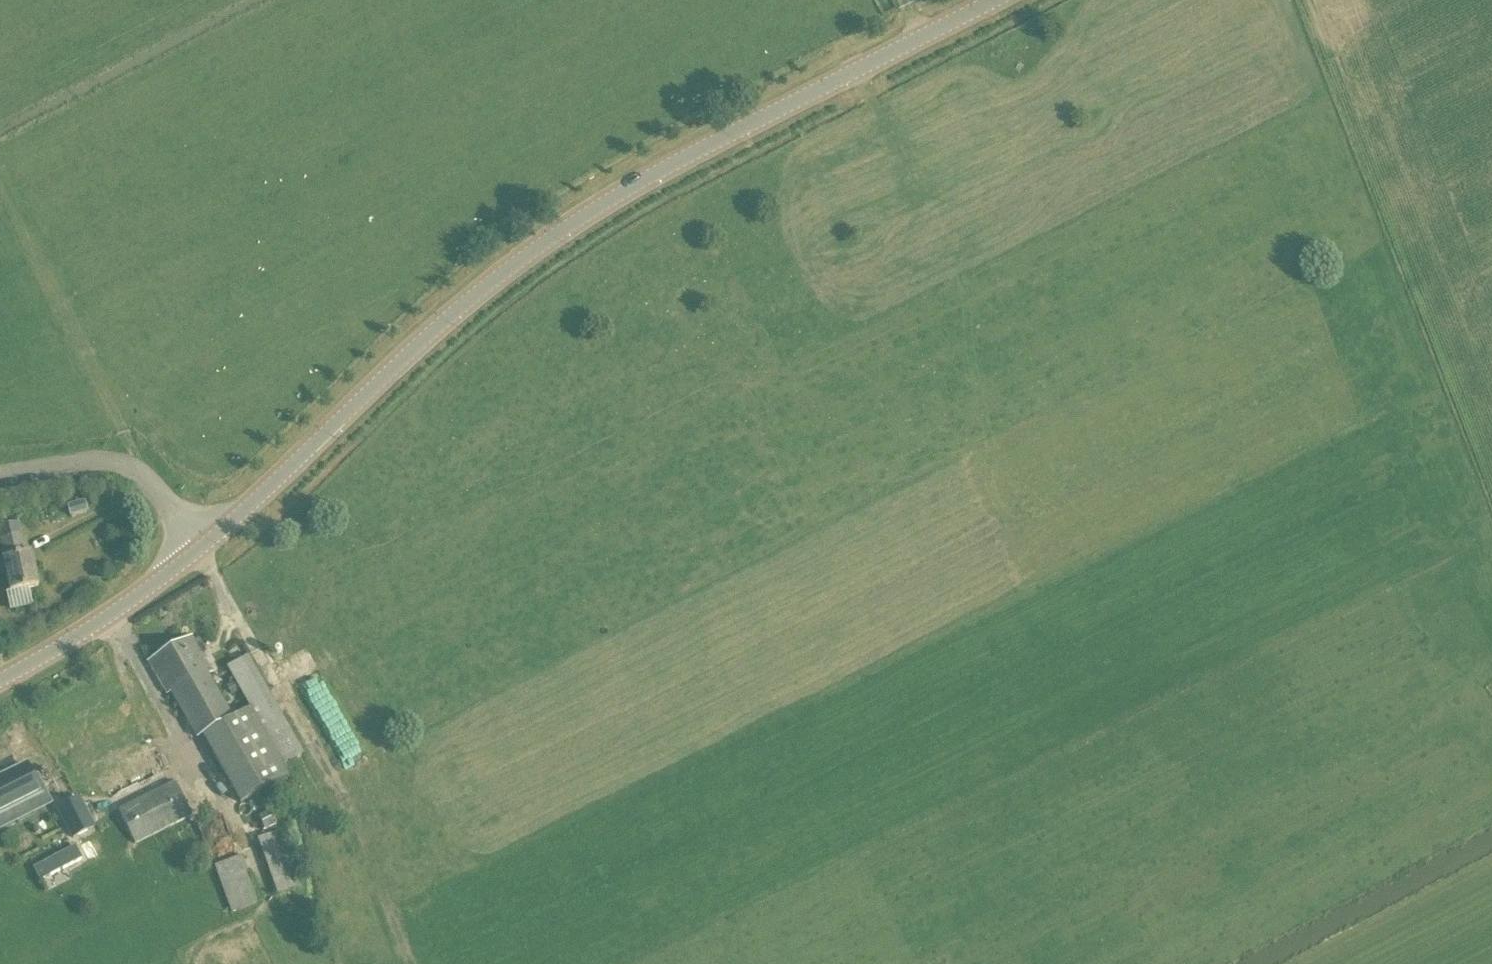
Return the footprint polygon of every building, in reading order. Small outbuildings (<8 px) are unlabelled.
[(86,513),(83,503),(67,507),(70,518),(86,513)] [(38,586),(30,554),(25,555),(18,523),(0,527),(0,536),(5,559),(3,560),(10,592),(38,586)] [(241,805),(289,777),(283,765),(303,754),(248,657),(226,668),(249,709),(232,719),(209,676),(213,674),(192,638),(148,663),(166,696),(170,694),(196,739),(202,735),(241,805)] [(233,681),(225,685),(231,694),(238,690),(233,681)] [(25,802),(29,810),(46,801),(35,779),(31,781),(30,780),(24,767),(5,776),(0,779),(0,815),(25,802)] [(135,845),(192,817),(175,783),(118,810),(135,845)] [(79,799),(57,810),(72,839),(94,828),(79,799)] [(276,825),(270,812),(251,820),(257,834),(276,825)] [(301,888),(281,831),(257,840),(277,897),(301,888)] [(247,873),(242,856),(214,866),(231,913),(257,904),(246,873),(247,873)]
